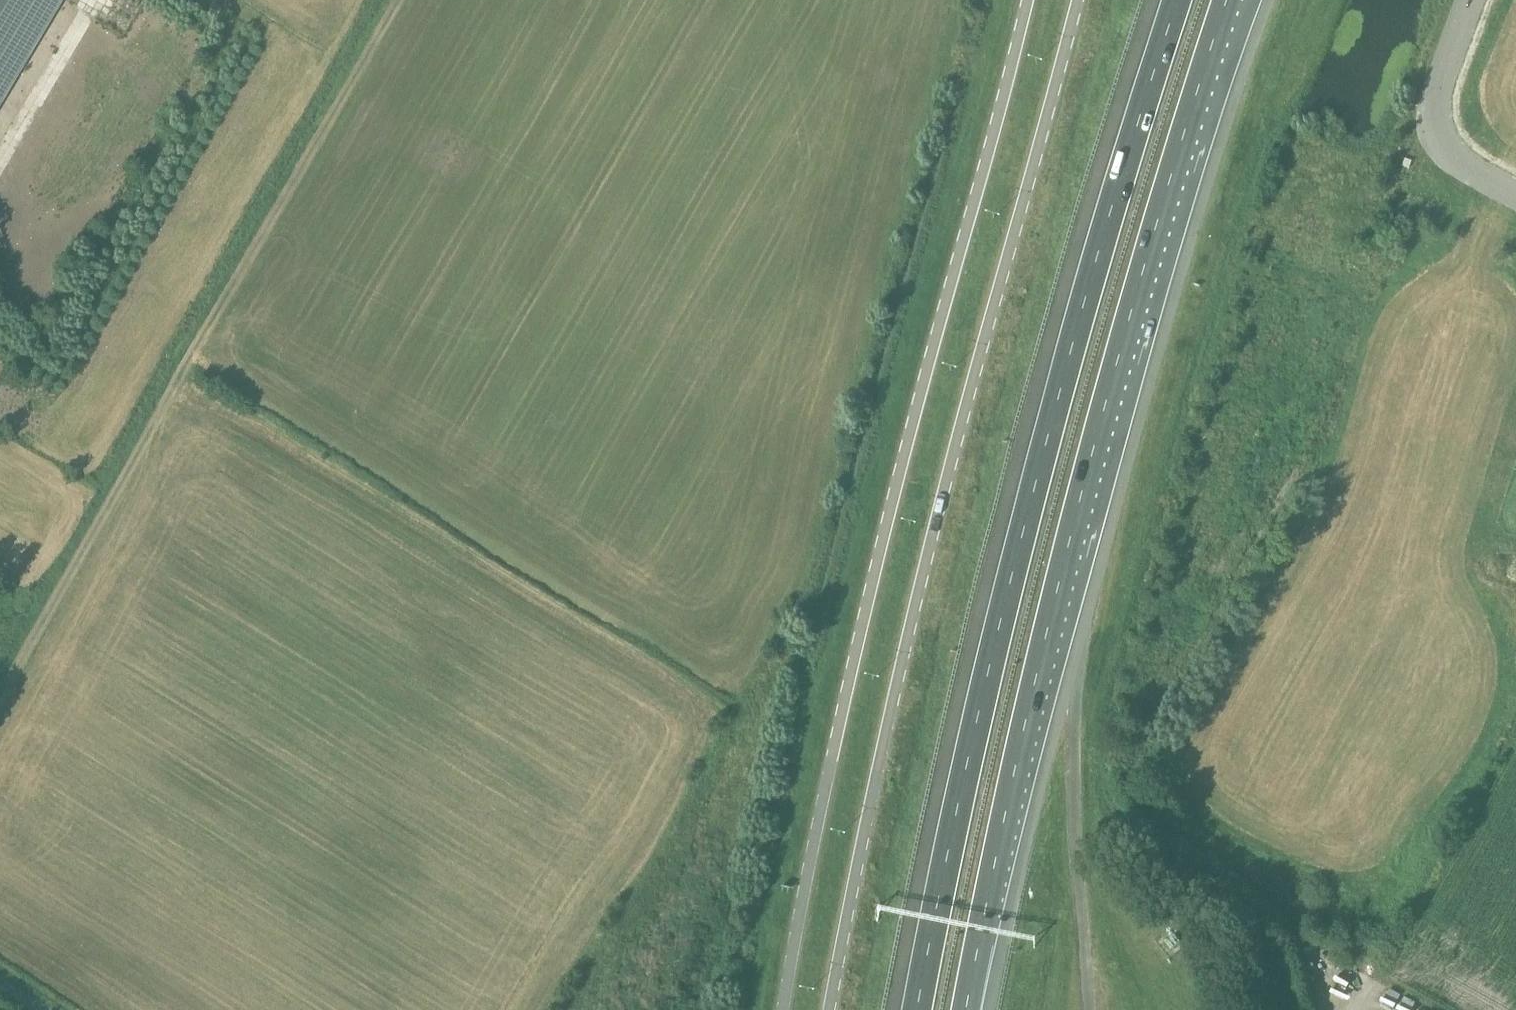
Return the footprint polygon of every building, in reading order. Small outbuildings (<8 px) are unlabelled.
[(0,49),(0,104),(62,0),(29,0),(0,49)] [(29,0),(0,0),(0,49),(29,0)]
